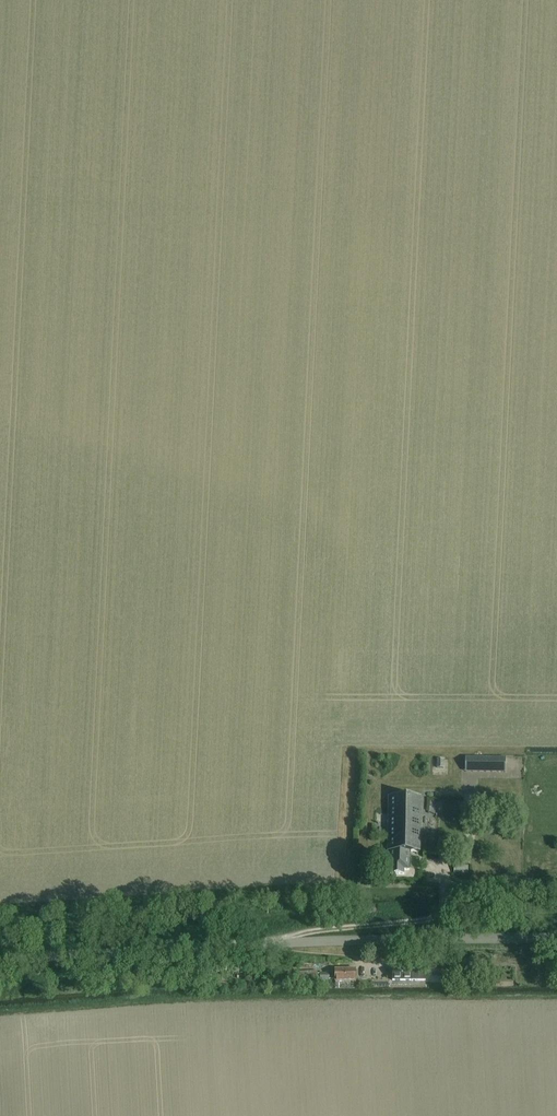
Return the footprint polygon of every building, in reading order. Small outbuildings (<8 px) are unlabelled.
[(466,756),(466,768),(505,768),(505,757),(466,756)] [(421,797),(389,796),(388,850),(390,850),(390,873),(404,873),(404,868),(409,869),(410,850),(420,851),(421,797)] [(454,862),(454,873),(468,874),(468,863),(454,862)] [(228,965),(216,965),(216,980),(228,980),(228,965)] [(392,980),(419,980),(426,980),(425,968),(392,968),(392,980)] [(320,972),(320,979),(327,979),(327,978),(335,978),(335,982),(355,982),(355,969),(335,969),(335,974),(329,974),(329,972),(320,972)] [(453,969),(442,969),(442,970),(437,970),(436,977),(441,977),(441,981),(453,981),(453,979),(453,972),(453,969)] [(300,971),(300,981),(317,981),(317,971),(300,971)]
